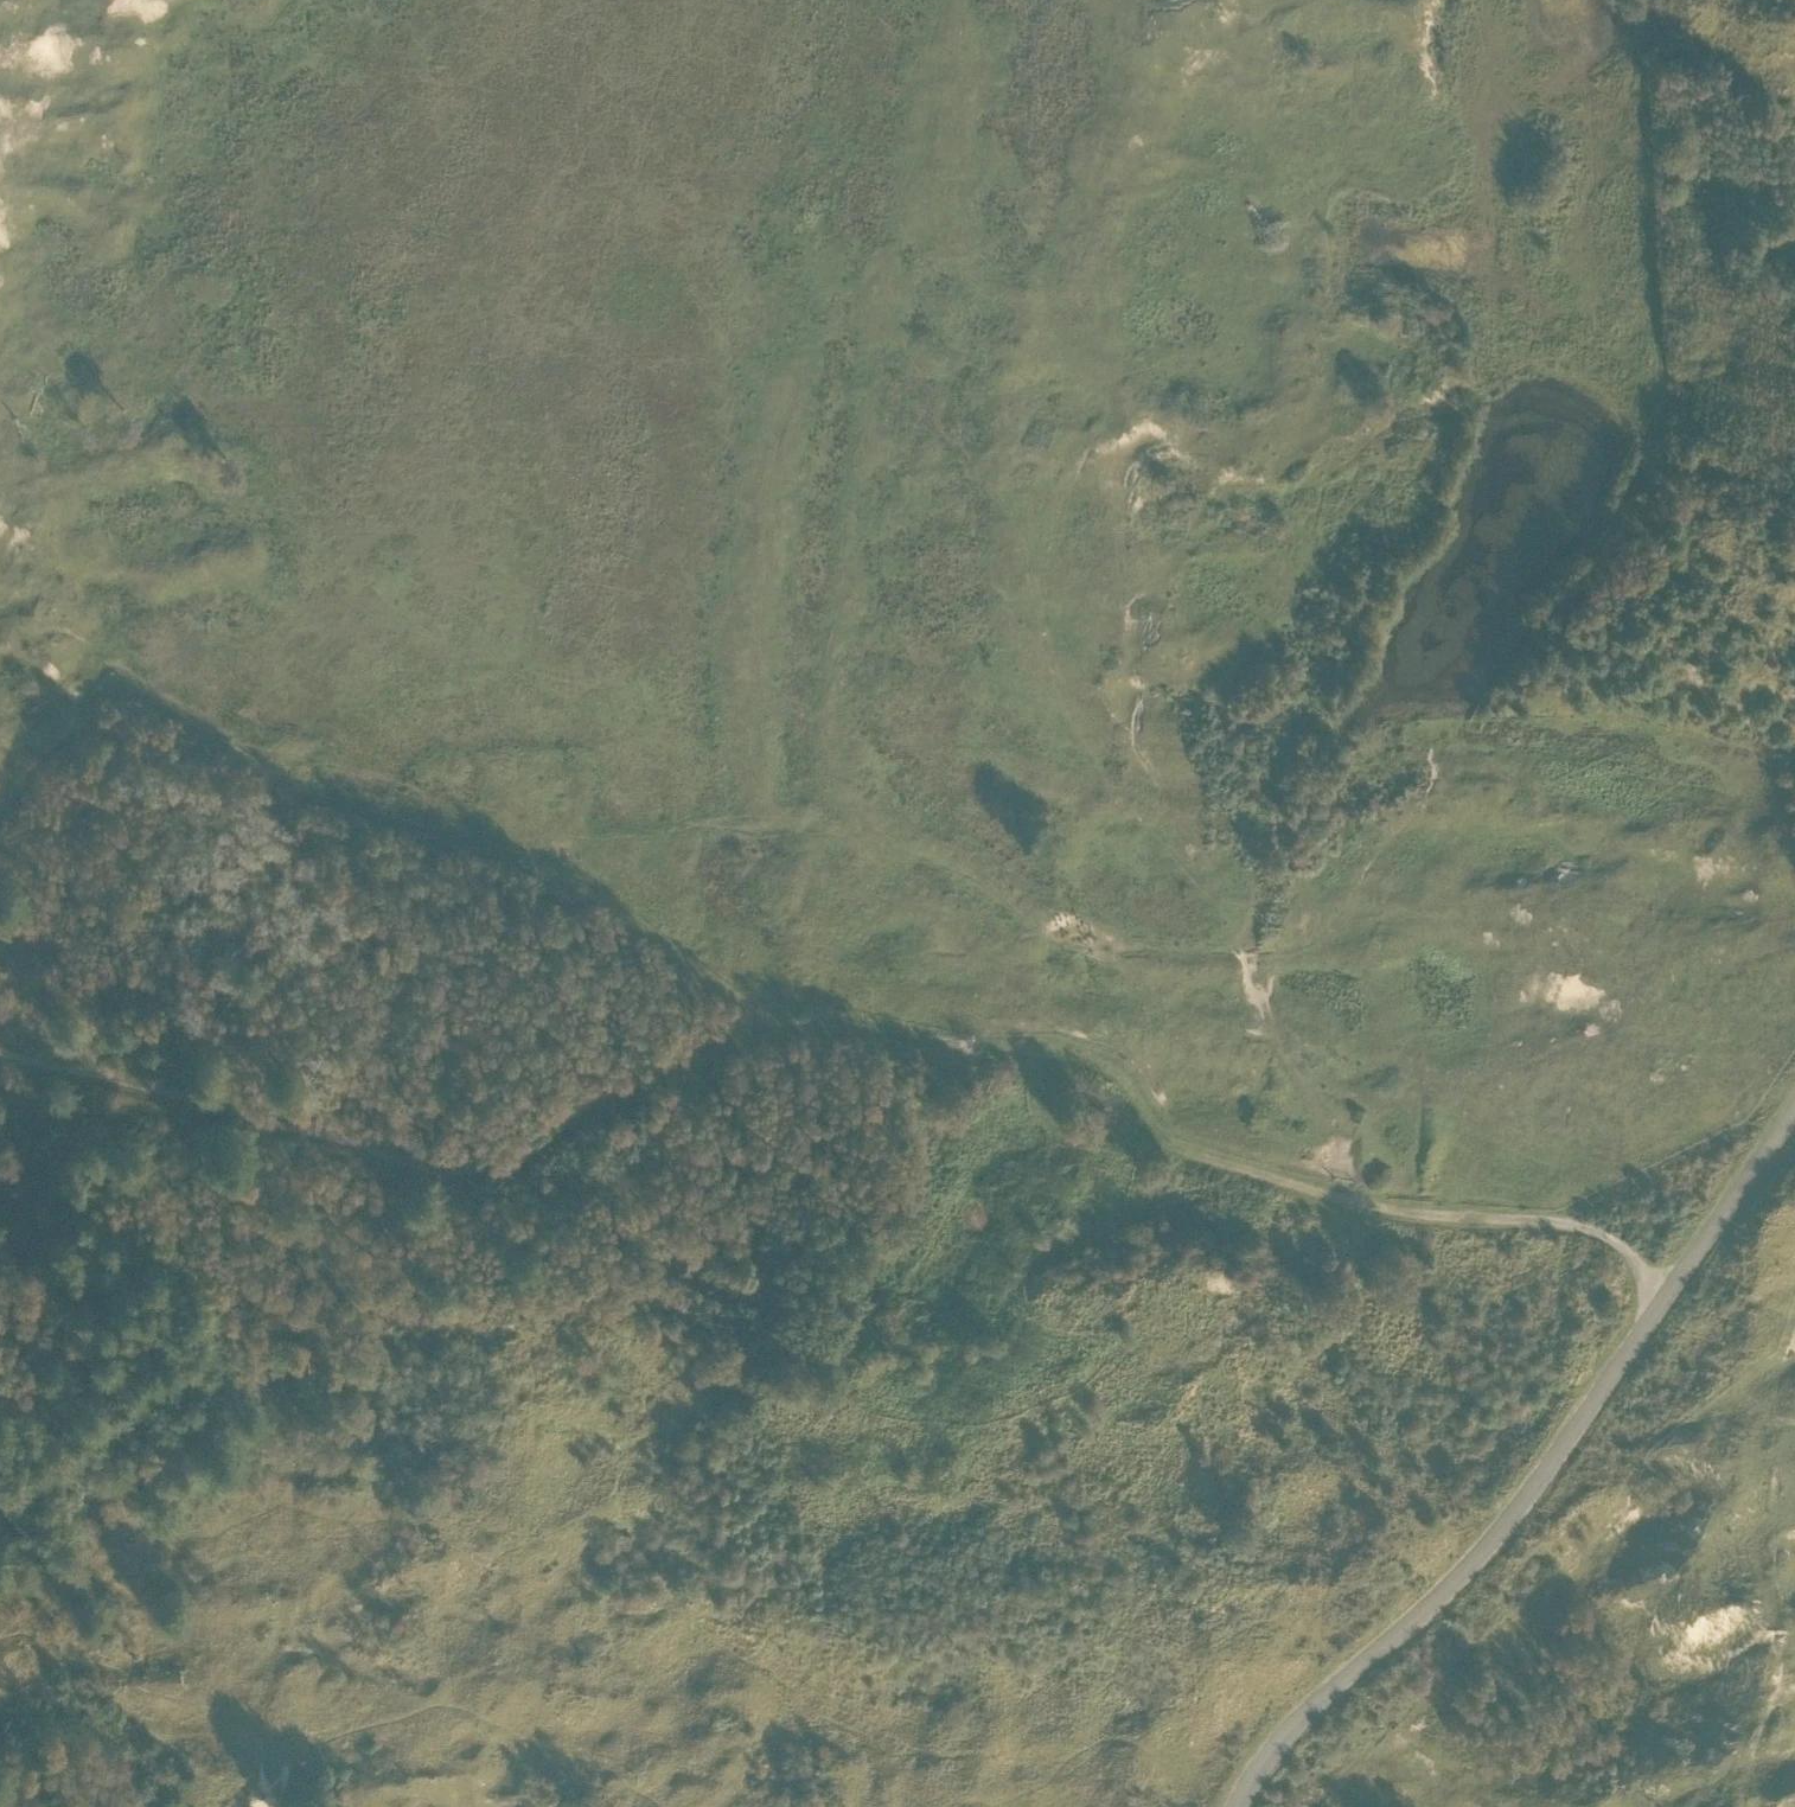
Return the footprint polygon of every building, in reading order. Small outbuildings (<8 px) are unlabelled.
[(621,1532),(618,1544),(629,1546),(632,1535),(621,1532)]
